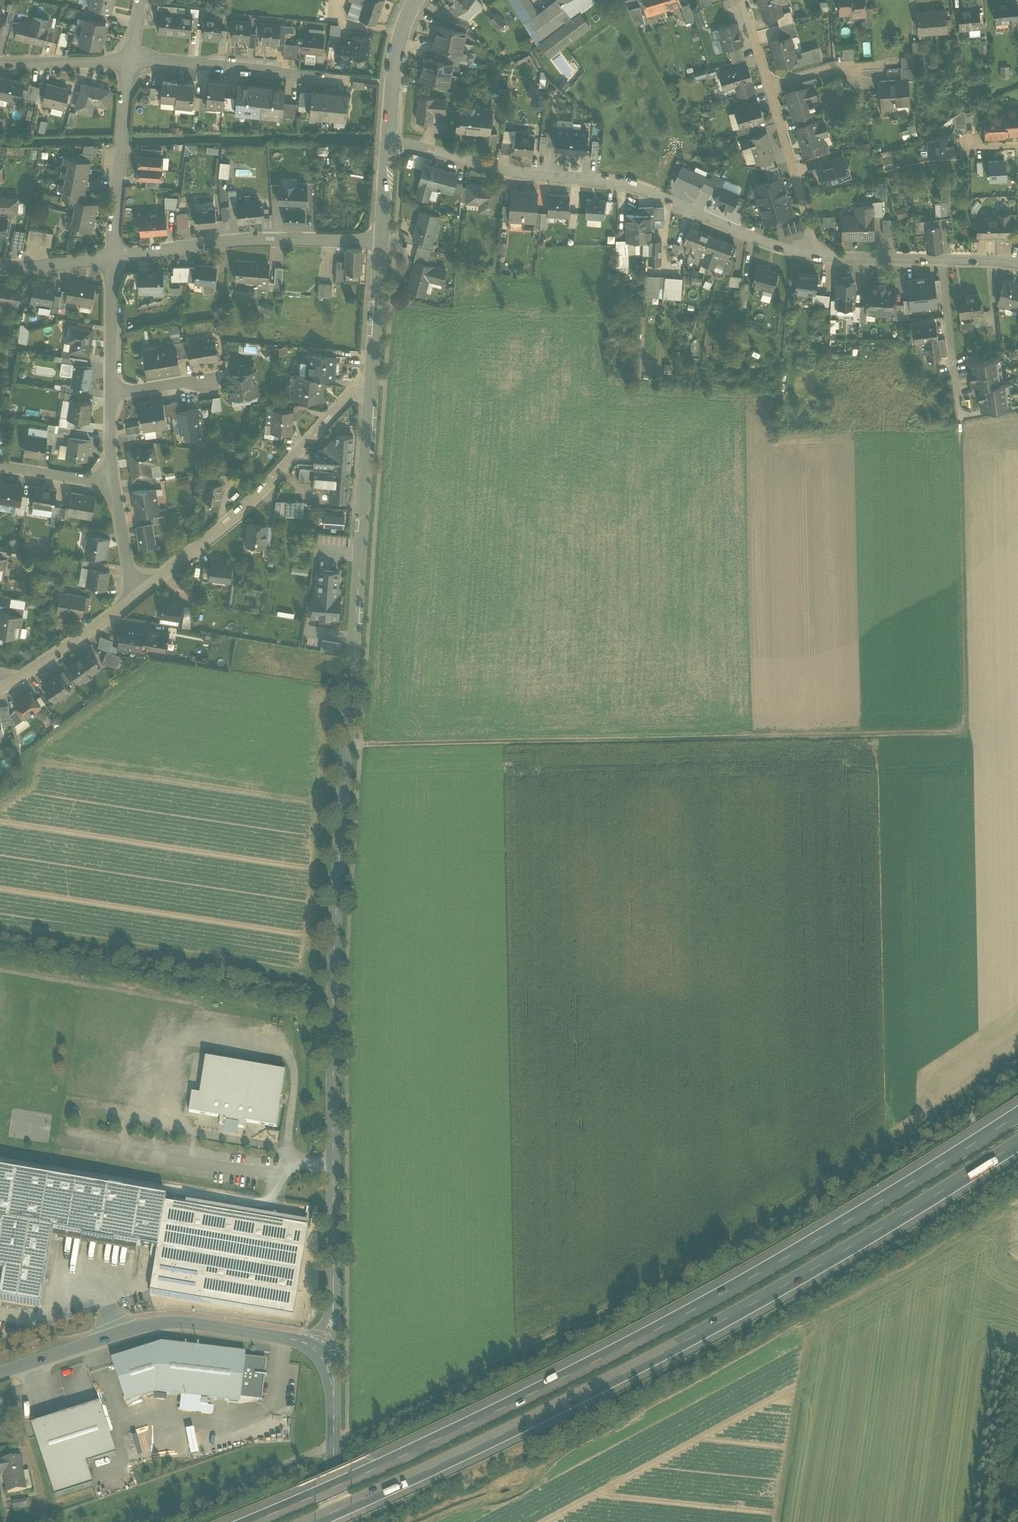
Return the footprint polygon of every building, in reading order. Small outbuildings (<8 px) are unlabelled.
[(89,5),(99,7),(112,10),(114,0),(91,0),(89,5)] [(364,3),(356,0),(355,0),(355,1),(353,0),(352,0),(347,15),(359,19),(360,17),(376,22),(384,0),(365,0),(364,3)] [(453,4),(450,7),(457,14),(466,4),(471,0),(449,0),(453,4)] [(479,0),(471,0),(466,4),(475,13),(483,4),(479,0)] [(530,0),(511,0),(523,21),(529,18),(537,12),(530,0)] [(537,12),(529,18),(544,38),(571,18),(565,9),(558,0),(553,0),(537,12)] [(565,9),(577,0),(558,0),(565,9)] [(565,9),(571,18),(580,12),(594,1),(594,0),(577,0),(565,9)] [(647,12),(664,7),(661,0),(644,0),(647,12)] [(764,18),(776,14),(781,13),(781,12),(778,0),(759,0),(764,18)] [(839,14),(852,13),(852,10),(852,0),(839,0),(839,14)] [(852,10),(852,13),(865,12),(865,6),(865,0),(852,0),(852,10)] [(994,0),(995,19),(1017,18),(1016,0),(1002,0),(994,0)] [(689,2),(681,5),(685,21),(694,18),(689,2)] [(99,7),(89,5),(84,4),(83,10),(98,13),(99,7)] [(171,5),(158,4),(157,11),(161,11),(170,12),(171,5)] [(979,5),(958,7),(959,26),(979,25),(980,25),(979,5)] [(640,6),(628,9),(635,24),(644,21),(640,6)] [(945,7),(931,8),(932,29),(946,28),(946,17),(945,7)] [(931,8),(916,9),(918,30),(926,29),(932,29),(931,8)] [(15,11),(9,9),(6,21),(12,23),(15,11)] [(791,9),(781,12),(781,13),(776,14),(779,24),(794,20),(791,9)] [(98,13),(83,10),(81,16),(85,17),(96,19),(98,13)] [(170,12),(161,11),(159,31),(175,33),(177,13),(170,12)] [(544,38),(539,42),(549,55),(590,25),(580,12),(571,18),(544,38)] [(192,15),(177,13),(175,33),(190,34),(191,27),(192,15)] [(505,21),(496,13),(490,19),(499,28),(505,21)] [(49,20),(34,16),(32,25),(19,21),(18,22),(15,36),(15,37),(44,44),(45,39),(49,25),(48,25),(49,20)] [(222,18),(205,16),(203,35),(220,37),(221,29),(222,18)] [(96,19),(85,17),(83,26),(106,31),(109,22),(96,19)] [(544,38),(529,18),(523,21),(537,43),(539,42),(544,38)] [(1017,18),(995,19),(996,28),(1017,27),(1017,18)] [(251,21),(234,19),(232,38),(249,40),(250,40),(250,32),(251,21)] [(18,22),(13,20),(9,35),(15,36),(18,22)] [(794,20),(779,24),(783,38),(790,36),(798,34),(794,20)] [(736,21),(719,26),(712,29),(715,38),(719,37),(722,48),(728,47),(741,43),(742,43),(740,36),(741,36),(738,28),(736,21)] [(287,24),(263,22),(262,41),(278,43),(279,43),(280,35),(286,35),(286,31),(287,24)] [(467,24),(455,22),(454,28),(466,30),(467,24)] [(63,25),(56,24),(56,27),(52,41),(59,43),(62,31),(63,25)] [(454,28),(438,24),(436,35),(463,41),(466,30),(454,28)] [(986,24),(980,25),(979,25),(980,42),(987,42),(987,41),(986,25),(986,24)] [(56,27),(49,25),(45,39),(52,41),(56,27)] [(106,31),(83,26),(81,34),(104,39),(106,31)] [(227,29),(221,29),(220,37),(219,42),(226,43),(227,29)] [(62,31),(59,43),(66,44),(69,33),(62,31)] [(256,32),(250,32),(250,40),(249,40),(248,46),(255,47),(256,32)] [(324,35),(304,32),(302,50),(307,51),(307,52),(315,53),(315,52),(322,52),(324,35)] [(104,39),(81,34),(79,43),(102,48),(104,39)] [(286,35),(280,35),(279,43),(278,43),(277,49),(284,49),(285,43),(286,35)] [(369,36),(352,35),(351,45),(350,54),(368,55),(369,36)] [(463,41),(436,35),(434,46),(449,49),(461,52),(461,51),(463,41)] [(783,38),(771,41),(778,64),(790,60),(797,59),(796,57),(790,36),(783,38)] [(299,44),(291,43),(289,57),(297,58),(299,44)] [(741,43),(728,47),(732,61),(745,57),(741,43)] [(818,43),(800,49),(802,55),(796,57),(797,59),(790,60),(792,67),(822,59),(818,43)] [(351,45),(337,44),(336,56),(344,56),(344,53),(350,54),(351,45)] [(854,45),(842,45),(843,57),(855,57),(854,45)] [(461,52),(449,49),(448,55),(460,58),(466,59),(467,53),(461,51),(461,52)] [(529,52),(514,59),(519,70),(534,63),(529,52)] [(913,54),(901,55),(902,67),(913,66),(913,54)] [(460,58),(448,55),(447,61),(453,62),(458,64),(460,58)] [(447,61),(425,56),(423,67),(450,73),(453,62),(447,61)] [(1009,63),(1000,64),(1000,75),(1009,75),(1009,63)] [(747,64),(720,72),(724,87),(734,84),(737,94),(754,89),(747,64)] [(718,65),(706,69),(708,75),(720,72),(718,65)] [(902,67),(900,67),(901,78),(907,78),(907,79),(914,78),(913,66),(902,67)] [(450,73),(423,67),(421,78),(436,81),(448,84),(450,73)] [(708,75),(706,69),(693,72),(695,79),(708,75)] [(0,76),(0,104),(1,103),(5,104),(6,103),(7,98),(19,101),(20,97),(22,89),(24,82),(0,76)] [(557,83),(564,88),(569,83),(562,77),(557,83)] [(816,77),(801,81),(803,87),(813,84),(813,85),(818,83),(816,77)] [(901,78),(880,79),(882,114),(884,114),(883,113),(882,113),(882,110),(893,109),(893,111),(896,110),(894,110),(894,100),(908,99),(907,79),(907,78),(901,78)] [(226,82),(209,80),(207,97),(206,105),(207,105),(223,107),(225,95),(226,82)] [(365,81),(353,80),(352,87),(364,88),(365,81)] [(110,89),(81,81),(74,108),(92,113),(94,103),(106,106),(110,89)] [(178,82),(163,81),(161,99),(176,100),(178,82)] [(448,84),(436,81),(435,87),(447,90),(448,84)] [(40,87),(36,101),(43,103),(48,83),(41,82),(40,87)] [(195,84),(178,82),(176,100),(175,104),(192,105),(192,106),(193,96),(195,84)] [(68,88),(48,83),(43,103),(52,105),(51,112),(61,114),(63,108),(68,88)] [(262,86),(249,85),(249,84),(243,83),(243,84),(238,83),(237,96),(235,111),(236,111),(236,108),(249,110),(249,113),(259,114),(262,86)] [(20,97),(36,101),(40,87),(30,84),(28,91),(22,89),(20,97)] [(803,87),(786,92),(793,117),(815,111),(813,104),(814,104),(813,102),(812,102),(811,99),(817,97),(813,85),(813,84),(803,87)] [(280,87),(274,86),(274,87),(262,86),(259,114),(269,115),(269,112),(282,113),(281,116),(282,116),(284,101),(285,88),(280,88),(280,87)] [(324,92),(312,90),(312,93),(310,106),(310,115),(322,117),(324,92)] [(336,93),(324,92),(322,117),(334,118),(336,93)] [(349,94),(336,93),(334,118),(346,119),(349,94)] [(237,96),(225,95),(223,107),(223,110),(235,111),(237,96)] [(199,108),(200,96),(193,96),(192,106),(192,105),(191,108),(195,108),(199,108)] [(446,98),(434,97),(419,96),(417,120),(430,121),(431,108),(444,110),(444,111),(445,111),(446,98)] [(176,100),(161,99),(160,106),(175,108),(175,104),(176,100)] [(296,103),(284,101),(282,116),(295,117),(296,103)] [(758,101),(735,107),(741,125),(753,122),(763,119),(758,101)] [(192,105),(175,104),(175,108),(174,113),(181,113),(181,111),(195,113),(195,108),(191,108),(192,105)] [(475,111),(462,110),(460,129),(461,129),(461,126),(480,128),(480,131),(483,131),(489,132),(492,110),(475,108),(475,111)] [(1004,109),(1004,114),(1005,114),(1005,134),(1006,134),(1017,134),(1017,109),(1004,109)] [(76,113),(70,111),(67,124),(73,126),(76,113)] [(1004,114),(985,115),(985,120),(984,120),(981,122),(982,125),(984,128),(985,128),(986,137),(1006,136),(1006,134),(1005,134),(1005,114),(1004,114)] [(43,131),(46,120),(39,118),(36,129),(43,131)] [(824,120),(797,128),(804,153),(815,150),(825,147),(825,146),(822,135),(827,133),(824,120)] [(753,122),(741,125),(743,132),(755,129),(753,122)] [(906,124),(907,134),(914,133),(914,123),(906,124)] [(562,156),(569,156),(571,128),(556,127),(555,147),(562,148),(562,156)] [(587,129),(571,128),(569,156),(577,157),(578,150),(585,150),(587,129)] [(935,130),(926,138),(927,154),(954,153),(953,129),(935,130)] [(497,132),(489,132),(483,131),(482,146),(495,147),(496,137),(497,132)] [(767,131),(740,139),(743,151),(753,148),(755,155),(757,161),(760,161),(772,157),(774,156),(770,141),(767,142),(764,133),(767,133),(767,131)] [(534,136),(515,134),(513,151),(533,152),(534,136)] [(599,156),(598,139),(590,139),(591,157),(599,156)] [(503,140),(502,148),(502,152),(511,153),(512,141),(503,140)] [(187,154),(187,148),(195,149),(196,144),(183,143),(183,153),(187,154)] [(94,145),(85,145),(83,152),(93,154),(96,155),(97,147),(94,147),(94,145)] [(825,147),(815,150),(817,155),(819,155),(830,151),(828,145),(825,146),(825,147)] [(162,149),(142,148),(141,155),(161,156),(162,149)] [(753,148),(743,151),(746,158),(755,155),(753,148)] [(83,152),(80,152),(79,158),(69,157),(66,170),(67,170),(88,174),(89,174),(93,154),(83,152)] [(822,167),(817,168),(818,173),(820,179),(824,178),(826,183),(842,178),(840,171),(847,169),(842,154),(831,157),(833,164),(822,167)] [(141,155),(139,155),(138,166),(162,168),(163,157),(161,156),(141,155)] [(821,163),(819,155),(817,155),(805,159),(808,167),(813,166),(821,163)] [(772,157),(760,161),(762,168),(765,168),(775,165),(772,157)] [(1005,158),(987,158),(987,180),(1006,179),(1005,158)] [(230,162),(220,161),(218,176),(229,177),(230,162)] [(822,167),(821,163),(813,166),(815,173),(818,173),(817,168),(822,167)] [(457,173),(424,164),(419,183),(420,183),(416,196),(428,199),(432,184),(439,186),(438,189),(440,190),(440,189),(451,192),(454,181),(455,181),(457,173)] [(775,165),(765,168),(768,180),(781,177),(777,165),(775,165)] [(162,168),(138,166),(137,178),(146,178),(159,179),(161,180),(162,168)] [(710,179),(681,166),(674,182),(689,189),(688,191),(696,195),(701,185),(706,188),(710,179)] [(310,167),(302,171),(304,175),(312,171),(310,167)] [(849,169),(847,169),(840,171),(842,178),(842,179),(851,177),(849,169)] [(88,174),(67,170),(64,183),(86,187),(88,174)] [(719,177),(712,174),(710,179),(706,188),(705,189),(712,192),(719,177)] [(768,180),(756,184),(754,187),(765,222),(768,223),(774,221),(775,219),(792,214),(781,177),(768,180)] [(159,179),(146,178),(146,186),(159,187),(159,179)] [(455,181),(454,181),(451,192),(450,193),(461,196),(462,185),(462,183),(455,181)] [(306,204),(309,204),(309,182),(297,182),(297,184),(283,184),(282,183),(280,183),(280,204),(286,204),(286,208),(306,208),(306,204)] [(499,184),(466,182),(466,185),(465,201),(477,202),(477,210),(497,212),(499,184)] [(86,187),(64,183),(61,196),(76,199),(76,198),(83,200),(86,187)] [(739,194),(720,186),(712,202),(731,211),(739,194)] [(236,190),(228,191),(229,195),(230,206),(237,205),(237,202),(236,190)] [(537,192),(512,190),(510,205),(509,218),(535,220),(535,211),(537,192)] [(569,196),(549,194),(547,212),(547,218),(548,218),(548,215),(569,216),(570,211),(570,206),(568,206),(569,196)] [(0,196),(0,210),(17,211),(23,211),(24,202),(18,201),(5,200),(5,197),(0,196)] [(178,197),(165,196),(165,208),(176,209),(178,197)] [(98,203),(83,200),(76,198),(76,199),(73,212),(95,216),(98,203)] [(605,201),(587,199),(585,217),(588,218),(601,219),(603,219),(605,201)] [(260,200),(237,202),(237,205),(239,222),(261,220),(260,200)] [(882,201),(873,202),(873,204),(873,216),(882,216),(882,201)] [(949,201),(940,202),(935,202),(935,217),(938,217),(938,218),(950,217),(949,201)] [(510,205),(503,204),(501,219),(509,220),(509,218),(510,205)] [(854,212),(841,212),(840,239),(873,239),(873,216),(873,204),(854,205),(854,212)] [(214,207),(195,209),(195,208),(195,209),(196,226),(197,226),(197,225),(216,224),(216,225),(217,225),(215,207),(214,207)] [(440,213),(419,207),(411,237),(420,239),(432,243),(432,242),(440,213)] [(286,208),(285,224),(306,224),(306,208),(286,208)] [(652,214),(639,214),(639,228),(653,227),(653,218),(664,217),(664,209),(652,209),(652,214)] [(578,212),(570,211),(569,216),(568,226),(576,227),(578,212)] [(95,216),(73,212),(70,226),(92,231),(95,216)] [(1009,213),(998,214),(998,218),(977,218),(977,236),(1009,236),(1009,218),(1009,213)] [(166,214),(138,214),(138,234),(167,234),(166,214)] [(639,214),(626,215),(627,242),(639,241),(639,228),(639,214)] [(833,215),(822,214),(822,224),(832,225),(833,215)] [(935,217),(924,219),(914,220),(915,235),(925,234),(927,251),(942,250),(938,218),(938,217),(935,217)] [(799,218),(782,223),(785,235),(803,230),(799,218)] [(890,219),(883,220),(883,235),(893,235),(890,219)] [(653,240),(653,227),(639,228),(639,241),(641,241),(649,241),(649,253),(648,264),(660,264),(660,240),(653,240)] [(699,230),(689,227),(683,243),(688,244),(686,248),(691,250),(699,230)] [(26,231),(14,229),(11,246),(23,248),(26,231)] [(35,230),(29,229),(27,242),(33,243),(35,230)] [(41,231),(35,230),(33,243),(39,244),(41,231)] [(691,250),(687,260),(698,264),(703,251),(706,252),(713,236),(699,230),(691,250)] [(47,232),(41,231),(39,244),(45,245),(47,232)] [(53,233),(47,232),(45,245),(50,246),(53,233)] [(733,244),(713,236),(706,252),(702,264),(722,272),(724,266),(724,267),(728,258),(730,259),(735,247),(732,246),(733,244)] [(432,243),(420,239),(418,245),(431,249),(434,249),(436,243),(432,242),(432,243)] [(625,239),(614,240),(615,269),(628,268),(628,254),(627,242),(625,242),(625,239)] [(639,253),(639,241),(627,242),(628,254),(639,253)] [(680,245),(674,243),(670,252),(676,255),(680,245)] [(431,249),(418,245),(414,258),(427,261),(431,249)] [(362,249),(347,248),(346,261),(345,271),(361,272),(362,249)] [(683,262),(683,258),(670,256),(668,267),(672,267),(673,262),(683,262)] [(730,259),(728,258),(724,267),(724,266),(722,272),(731,275),(736,261),(730,259)] [(254,261),(236,259),(235,279),(268,282),(269,264),(254,263),(254,261)] [(346,261),(337,260),(335,284),(345,285),(345,280),(360,281),(361,272),(345,271),(346,261)] [(432,265),(417,261),(413,274),(412,274),(408,290),(424,294),(427,282),(429,276),(443,280),(446,269),(432,265)] [(683,262),(673,262),(672,267),(672,275),(682,276),(683,262)] [(216,266),(197,264),(197,267),(195,282),(203,283),(204,292),(213,291),(216,266)] [(189,266),(173,266),(173,274),(171,274),(171,280),(187,280),(189,266)] [(197,267),(189,266),(187,280),(195,282),(197,267)] [(283,267),(275,267),(274,283),(282,284),(283,267)] [(777,273),(757,267),(752,284),(755,285),(753,295),(769,300),(772,289),(772,290),(777,273)] [(162,270),(140,271),(140,293),(163,293),(162,270)] [(818,275),(797,272),(795,290),(797,290),(796,299),(812,301),(813,293),(815,293),(818,275)] [(934,275),(907,278),(910,308),(937,305),(934,275)] [(441,286),(443,280),(429,276),(427,282),(441,286)] [(645,276),(644,297),(662,297),(663,277),(645,276)] [(728,286),(740,287),(741,277),(729,276),(728,286)] [(682,278),(663,277),(662,297),(662,299),(681,300),(682,278)] [(95,285),(70,280),(68,291),(67,300),(81,302),(92,304),(95,285)] [(1004,280),(998,302),(1010,306),(1009,308),(1017,310),(1017,286),(1012,285),(1013,283),(1004,280)] [(54,285),(35,281),(31,302),(40,303),(38,312),(49,314),(54,285)] [(0,282),(0,300),(2,300),(2,303),(18,306),(21,286),(0,282)] [(749,283),(742,282),(740,299),(747,300),(749,283)] [(854,282),(837,282),(836,299),(836,306),(837,306),(853,306),(854,306),(854,305),(854,282)] [(332,284),(318,283),(317,295),(331,296),(332,284)] [(878,285),(867,285),(866,306),(866,313),(893,315),(894,304),(895,286),(884,286),(885,285),(878,285)] [(61,296),(59,307),(65,308),(67,300),(68,291),(62,290),(61,296)] [(811,303),(829,305),(831,295),(815,293),(813,293),(812,301),(811,303)] [(979,295),(958,297),(960,317),(970,316),(970,313),(980,312),(979,295)] [(90,312),(92,304),(81,302),(80,310),(90,312)] [(265,302),(262,309),(271,313),(274,306),(265,302)] [(904,304),(894,304),(893,315),(893,319),(906,319),(904,304)] [(972,322),(959,323),(960,330),(973,329),(972,322)] [(936,323),(913,326),(915,342),(925,341),(927,360),(940,358),(940,355),(938,339),(936,323)] [(171,341),(178,340),(177,325),(169,326),(171,341)] [(93,330),(70,326),(68,336),(73,337),(71,351),(89,354),(93,330)] [(945,338),(938,339),(940,355),(947,354),(945,338)] [(188,344),(187,340),(181,341),(183,357),(189,356),(188,344)] [(215,340),(188,344),(189,356),(191,364),(218,360),(215,340)] [(183,357),(181,341),(174,342),(175,348),(176,348),(177,358),(183,357)] [(269,344),(262,347),(265,355),(272,352),(269,344)] [(175,348),(157,351),(157,353),(144,355),(148,375),(179,370),(177,358),(176,348),(175,348)] [(324,355),(308,353),(307,362),(306,376),(324,377),(334,378),(336,356),(324,355)] [(978,353),(966,354),(967,361),(969,361),(969,360),(979,359),(978,353)] [(76,359),(63,356),(62,362),(75,365),(75,364),(76,359)] [(979,359),(969,360),(969,361),(971,372),(969,373),(970,379),(972,379),(973,386),(977,385),(1002,381),(998,356),(979,359)] [(87,366),(75,364),(75,365),(62,362),(60,374),(73,376),(72,386),(79,387),(89,389),(92,367),(87,366)] [(244,365),(231,367),(232,374),(255,370),(254,364),(244,366),(244,365)] [(232,374),(233,374),(233,379),(229,379),(230,389),(229,390),(230,393),(231,394),(232,404),(241,403),(241,401),(257,398),(255,382),(258,382),(256,370),(255,370),(232,374)] [(301,376),(296,375),(294,398),(322,400),(324,377),(306,376),(301,376)] [(977,385),(978,392),(977,392),(978,398),(979,398),(981,411),(1011,407),(1007,381),(1002,381),(977,385)] [(72,386),(66,385),(65,391),(78,393),(79,387),(72,386)] [(65,391),(64,399),(71,400),(71,399),(77,400),(78,393),(65,391)] [(182,395),(186,405),(192,402),(188,393),(182,395)] [(220,397),(213,398),(212,408),(221,407),(220,397)] [(64,399),(61,417),(68,418),(71,400),(64,399)] [(77,400),(71,399),(71,400),(68,418),(89,421),(92,403),(77,400)] [(163,399),(139,403),(143,431),(146,430),(156,429),(167,427),(165,416),(163,404),(163,399)] [(177,402),(169,403),(171,415),(172,418),(179,417),(178,411),(179,411),(177,402)] [(179,411),(178,411),(179,417),(181,432),(186,431),(187,438),(200,436),(200,435),(201,435),(201,434),(200,434),(196,408),(179,411)] [(293,410),(273,409),(267,409),(266,423),(272,424),(271,431),(292,433),(293,411),(293,410)] [(66,426),(68,418),(61,417),(60,425),(66,426)] [(66,426),(71,427),(93,430),(94,422),(89,421),(68,418),(66,426)] [(60,425),(58,424),(57,431),(70,433),(71,427),(66,426),(60,425)] [(139,424),(127,426),(128,433),(136,432),(140,431),(139,424)] [(46,437),(47,430),(39,428),(37,436),(46,437)] [(47,430),(46,437),(47,437),(46,441),(53,443),(55,430),(48,429),(47,430)] [(147,438),(158,436),(156,429),(146,430),(147,438)] [(37,436),(27,434),(24,453),(44,457),(46,441),(47,437),(46,437),(37,436)] [(352,436),(336,434),(336,440),(335,448),(351,449),(352,436)] [(90,440),(69,437),(68,445),(66,457),(87,460),(90,440)] [(321,448),(323,450),(335,451),(335,448),(336,440),(333,437),(321,448)] [(59,456),(66,457),(68,445),(61,444),(59,456)] [(154,447),(128,452),(133,479),(145,477),(151,476),(149,464),(149,459),(156,458),(154,447)] [(351,449),(335,448),(335,451),(334,468),(334,470),(349,471),(351,449)] [(323,450),(315,450),(314,466),(334,468),(335,451),(323,450)] [(156,475),(157,478),(163,477),(161,462),(149,464),(151,476),(156,475)] [(212,475),(214,465),(207,464),(204,480),(206,480),(211,481),(212,475)] [(212,475),(218,476),(232,478),(233,468),(214,465),(212,475)] [(334,471),(325,470),(300,468),(299,481),(313,482),(313,488),(324,489),(324,480),(333,480),(334,471)] [(349,471),(334,470),(334,471),(333,480),(332,490),(331,499),(348,500),(350,471),(349,471)] [(146,483),(157,481),(157,478),(156,475),(151,476),(145,477),(146,483)] [(212,475),(211,481),(206,480),(203,499),(205,499),(204,500),(211,501),(211,500),(220,501),(223,483),(217,482),(218,476),(212,475)] [(155,488),(162,487),(161,480),(157,481),(146,483),(147,489),(154,487),(155,488)] [(333,480),(324,480),(324,489),(332,490),(333,480)] [(1,483),(0,490),(0,509),(9,511),(11,502),(16,503),(20,504),(21,494),(23,486),(1,483)] [(56,490),(35,486),(32,504),(52,508),(53,508),(54,505),(56,490)] [(147,489),(133,491),(137,514),(152,512),(158,511),(156,495),(155,488),(154,487),(147,489)] [(162,487),(155,488),(156,495),(163,494),(162,487)] [(83,494),(71,492),(68,508),(80,510),(79,515),(91,517),(95,499),(83,497),(83,494)] [(20,504),(16,503),(14,515),(24,516),(27,495),(21,494),(20,504)] [(305,501),(277,500),(276,516),(305,517),(305,501)] [(60,506),(54,505),(53,508),(52,508),(51,517),(58,519),(59,517),(60,506)] [(344,523),(344,513),(324,513),(324,523),(344,523)] [(267,524),(249,522),(246,544),(263,546),(264,546),(265,539),(267,524)] [(152,524),(137,526),(140,548),(156,545),(152,524)] [(97,530),(84,527),(82,534),(88,535),(88,534),(96,536),(97,530)] [(96,536),(88,534),(88,535),(85,553),(106,556),(109,538),(96,536)] [(264,546),(263,546),(262,555),(269,555),(271,539),(265,539),(264,546)] [(82,566),(90,567),(90,566),(94,567),(95,560),(83,558),(82,566)] [(232,563),(212,560),(211,565),(210,576),(210,577),(229,579),(232,563)] [(211,565),(204,564),(202,578),(210,579),(210,577),(210,576),(211,565)] [(90,567),(82,566),(80,575),(88,576),(90,567)] [(94,567),(90,566),(90,567),(88,576),(87,585),(106,588),(109,570),(94,567)] [(340,570),(316,567),(314,591),(310,591),(307,614),(338,617),(340,593),(338,593),(340,570)] [(85,596),(61,592),(58,611),(81,615),(82,609),(85,596)] [(90,597),(85,596),(82,609),(88,610),(90,597)] [(182,602),(163,598),(160,615),(179,618),(181,607),(182,602)] [(10,605),(9,612),(23,615),(24,607),(20,606),(10,605)] [(178,624),(191,627),(190,608),(181,607),(179,618),(178,624)] [(0,611),(0,633),(19,636),(20,636),(25,637),(27,627),(19,625),(21,615),(23,615),(9,612),(0,611)] [(179,618),(160,615),(159,621),(178,624),(179,618)] [(145,628),(121,624),(117,647),(141,651),(144,638),(145,628)] [(169,632),(145,628),(144,638),(149,639),(148,645),(164,648),(166,639),(168,640),(169,632)] [(112,640),(100,635),(99,646),(110,651),(112,640)] [(339,642),(322,639),(320,651),(337,654),(339,642)] [(121,655),(107,650),(102,662),(116,667),(121,655)] [(86,652),(68,665),(80,681),(99,667),(96,663),(97,660),(95,657),(92,657),(89,653),(86,652)] [(71,680),(64,669),(59,673),(66,684),(71,680)] [(59,673),(58,672),(43,683),(55,701),(55,700),(54,699),(69,689),(70,690),(66,684),(59,673)] [(29,690),(14,701),(18,707),(25,717),(40,706),(36,699),(29,690)] [(36,699),(40,706),(45,702),(41,696),(36,699)] [(0,706),(0,713),(1,720),(11,718),(10,713),(8,705),(0,706)] [(18,707),(10,713),(11,718),(12,726),(16,723),(25,717),(18,707)] [(30,723),(25,717),(16,723),(21,729),(30,723)] [(205,1061),(200,1096),(192,1095),(189,1114),(221,1120),(220,1126),(226,1126),(239,1128),(245,1129),(246,1123),(278,1128),(287,1074),(205,1061)] [(239,1128),(226,1126),(224,1136),(238,1138),(239,1128)] [(0,1174),(0,1228),(3,1228),(0,1249),(0,1276),(7,1277),(2,1305),(43,1311),(54,1237),(159,1254),(166,1206),(167,1200),(0,1174)] [(308,1228),(166,1206),(153,1297),(293,1318),(308,1228)] [(162,1345),(111,1362),(126,1407),(157,1396),(241,1405),(242,1400),(246,1358),(246,1355),(162,1345)] [(267,1360),(246,1358),(242,1400),(262,1402),(267,1360)] [(100,1407),(31,1429),(54,1499),(93,1486),(86,1466),(116,1456),(100,1407)] [(2,1461),(0,1462),(0,1476),(4,1475),(8,1494),(26,1490),(32,1489),(29,1473),(23,1474),(20,1458),(2,1461)] [(28,1499),(9,1500),(10,1509),(28,1508),(28,1499)]
